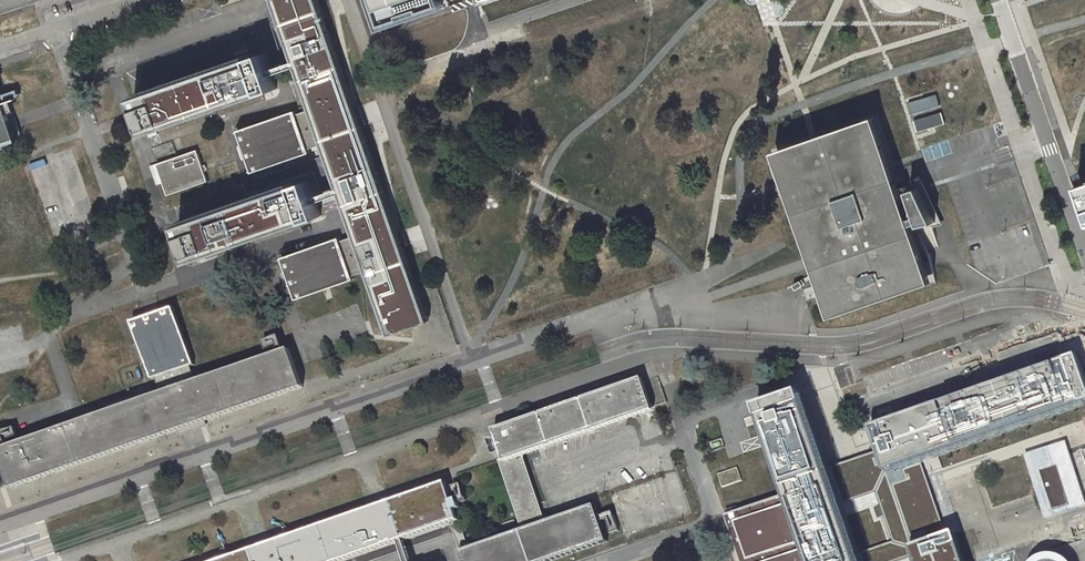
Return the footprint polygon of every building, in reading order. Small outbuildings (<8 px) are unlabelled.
[(282,273),(284,279),(286,286),(289,285),(294,299),(322,289),(354,278),(352,274),(368,269),(370,277),(387,324),(390,334),(408,328),(423,323),(429,321),(421,297),(417,286),(404,247),(400,238),(398,230),(361,126),(358,116),(355,108),(352,99),(318,0),(275,0),(289,40),(295,59),(296,62),(297,65),(312,109),(297,114),(295,110),(236,131),(241,145),(238,146),(240,153),(242,159),(245,158),(250,172),(309,152),(308,148),(322,143),(324,142),(339,186),(340,190),(341,192),(341,193),(342,194),(342,195),(356,235),(341,241),(339,237),(280,257),(285,272),(282,273)] [(378,30),(383,29),(440,9),(438,3),(437,0),(368,0),(377,27),(378,30)] [(140,115),(146,133),(213,109),(217,108),(255,95),(263,92),(257,74),(251,58),(196,77),(190,79),(134,98),(140,115)] [(1,95),(4,103),(12,101),(20,98),(18,89),(7,93),(1,95)] [(8,141),(16,138),(11,121),(8,115),(6,108),(4,103),(1,95),(0,91),(0,144),(8,141)] [(913,114),(939,106),(936,95),(909,103),(913,114)] [(918,131),(945,122),(942,112),(914,120),(918,131)] [(885,175),(869,130),(868,130),(838,141),(837,141),(829,144),(822,146),(821,147),(818,148),(808,151),(802,153),(789,158),(805,205),(818,240),(823,239),(827,249),(818,252),(821,259),(823,265),(831,262),(833,268),(828,270),(839,302),(874,290),(892,284),(903,280),(919,274),(914,259),(907,240),(905,233),(903,227),(902,224),(901,222),(897,210),(900,209),(897,200),(895,201),(893,197),(895,196),(888,174),(885,175)] [(157,161),(177,155),(172,141),(153,147),(157,161)] [(203,165),(197,149),(186,153),(157,163),(164,184),(167,195),(208,181),(204,171),(202,171),(200,166),(203,165)] [(164,184),(157,163),(150,166),(157,186),(164,184)] [(299,195),(295,185),(178,225),(184,244),(190,260),(300,222),(307,219),(303,208),(303,206),(302,205),(299,195)] [(939,225),(921,185),(904,191),(912,218),(901,222),(903,227),(913,223),(915,228),(930,224),(931,226),(939,225)] [(45,189),(38,190),(42,204),(49,202),(45,189)] [(285,351),(280,336),(273,338),(262,342),(266,351),(268,357),(265,358),(256,361),(247,364),(238,368),(229,371),(220,374),(215,375),(215,376),(210,377),(206,379),(201,380),(196,382),(190,367),(194,365),(175,309),(160,314),(159,311),(153,313),(146,315),(148,318),(133,323),(153,380),(157,378),(162,394),(157,396),(152,397),(147,399),(142,401),(138,402),(129,406),(125,407),(124,407),(120,409),(111,412),(93,418),(74,424),(69,426),(65,428),(60,429),(58,430),(51,432),(47,434),(44,435),(42,435),(38,437),(33,439),(30,440),(28,440),(24,442),(21,443),(19,436),(16,428),(6,432),(0,434),(0,437),(4,449),(0,450),(0,456),(2,462),(4,467),(5,471),(11,486),(12,490),(24,485),(34,482),(43,479),(51,476),(60,473),(70,469),(79,466),(83,465),(88,463),(97,460),(106,457),(115,454),(124,450),(129,449),(133,447),(142,444),(151,441),(160,438),(165,436),(175,433),(178,432),(179,431),(181,436),(207,426),(206,422),(210,420),(215,419),(219,417),(224,416),(228,414),(233,412),(238,411),(242,409),(247,408),(252,406),(256,404),(260,403),(265,401),(270,400),(274,398),(279,397),(283,395),(288,393),(292,392),(304,388),(303,384),(299,374),(298,371),(296,365),(290,349),(285,351)] [(984,437),(1012,427),(1040,418),(1050,415),(1082,403),(1082,404),(1084,403),(1084,372),(1079,355),(1067,359),(1068,360),(1067,361),(1060,363),(1057,364),(1050,367),(1044,369),(1039,371),(998,385),(969,395),(895,420),(880,426),(871,429),(878,449),(880,456),(886,471),(919,460),(984,437)] [(519,520),(523,530),(536,526),(546,522),(544,517),(541,508),(540,506),(539,504),(533,485),(527,467),(522,453),(523,452),(528,451),(536,448),(537,448),(538,447),(542,446),(550,443),(551,443),(565,438),(578,433),(590,429),(593,428),(615,421),(620,419),(649,409),(640,385),(626,390),(612,394),(594,401),(585,404),(570,409),(568,404),(554,410),(555,414),(550,416),(542,419),(528,424),(519,427),(516,428),(500,433),(504,447),(508,457),(498,460),(503,475),(510,493),(516,511),(519,520)] [(756,406),(760,418),(772,414),(783,410),(804,403),(805,403),(803,397),(801,391),(756,406)] [(830,479),(828,474),(824,463),(823,459),(821,452),(819,448),(818,445),(816,438),(815,436),(814,433),(813,432),(807,413),(804,403),(783,410),(772,414),(760,418),(765,432),(769,443),(770,446),(771,448),(773,455),(774,458),(775,460),(776,463),(778,468),(780,473),(780,474),(781,478),(785,489),(787,494),(792,492),(797,490),(804,488),(807,487),(811,486),(830,479)] [(1025,456),(1047,520),(1084,507),(1084,496),(1066,442),(1025,456)] [(830,479),(836,497),(837,500),(839,506),(845,523),(850,535),(856,554),(858,560),(902,560),(911,558),(902,533),(939,520),(919,460),(886,471),(880,456),(873,458),(854,465),(828,474),(830,479)] [(929,459),(933,468),(940,465),(937,456),(929,459)] [(655,467),(610,482),(615,498),(660,483),(655,467)] [(742,481),(738,468),(738,467),(718,474),(723,487),(742,481)] [(850,535),(845,523),(837,500),(836,497),(830,479),(811,486),(807,487),(804,488),(797,490),(792,492),(787,494),(784,495),(781,496),(757,504),(754,505),(742,509),(740,510),(738,511),(747,538),(754,557),(755,560),(858,560),(850,535)] [(389,546),(396,544),(399,543),(401,542),(403,541),(404,541),(418,536),(451,525),(456,523),(461,521),(455,505),(463,503),(467,501),(461,484),(456,486),(449,488),(447,483),(443,485),(438,486),(404,498),(390,503),(228,559),(222,560),(346,560),(389,546)] [(681,494),(687,511),(701,506),(695,489),(681,494)] [(652,506),(659,533),(675,528),(668,502),(652,506)] [(523,530),(467,550),(460,552),(463,560),(552,560),(608,542),(606,536),(599,517),(595,505),(557,519),(546,522),(536,526),(523,530)] [(619,531),(618,528),(614,517),(612,512),(599,517),(606,536),(619,531)] [(546,522),(557,519),(555,513),(544,517),(546,522)] [(960,560),(956,551),(953,541),(949,530),(944,532),(939,520),(902,533),(911,558),(912,560),(960,560)] [(404,541),(403,541),(401,542),(399,543),(405,560),(411,560),(404,541)]
